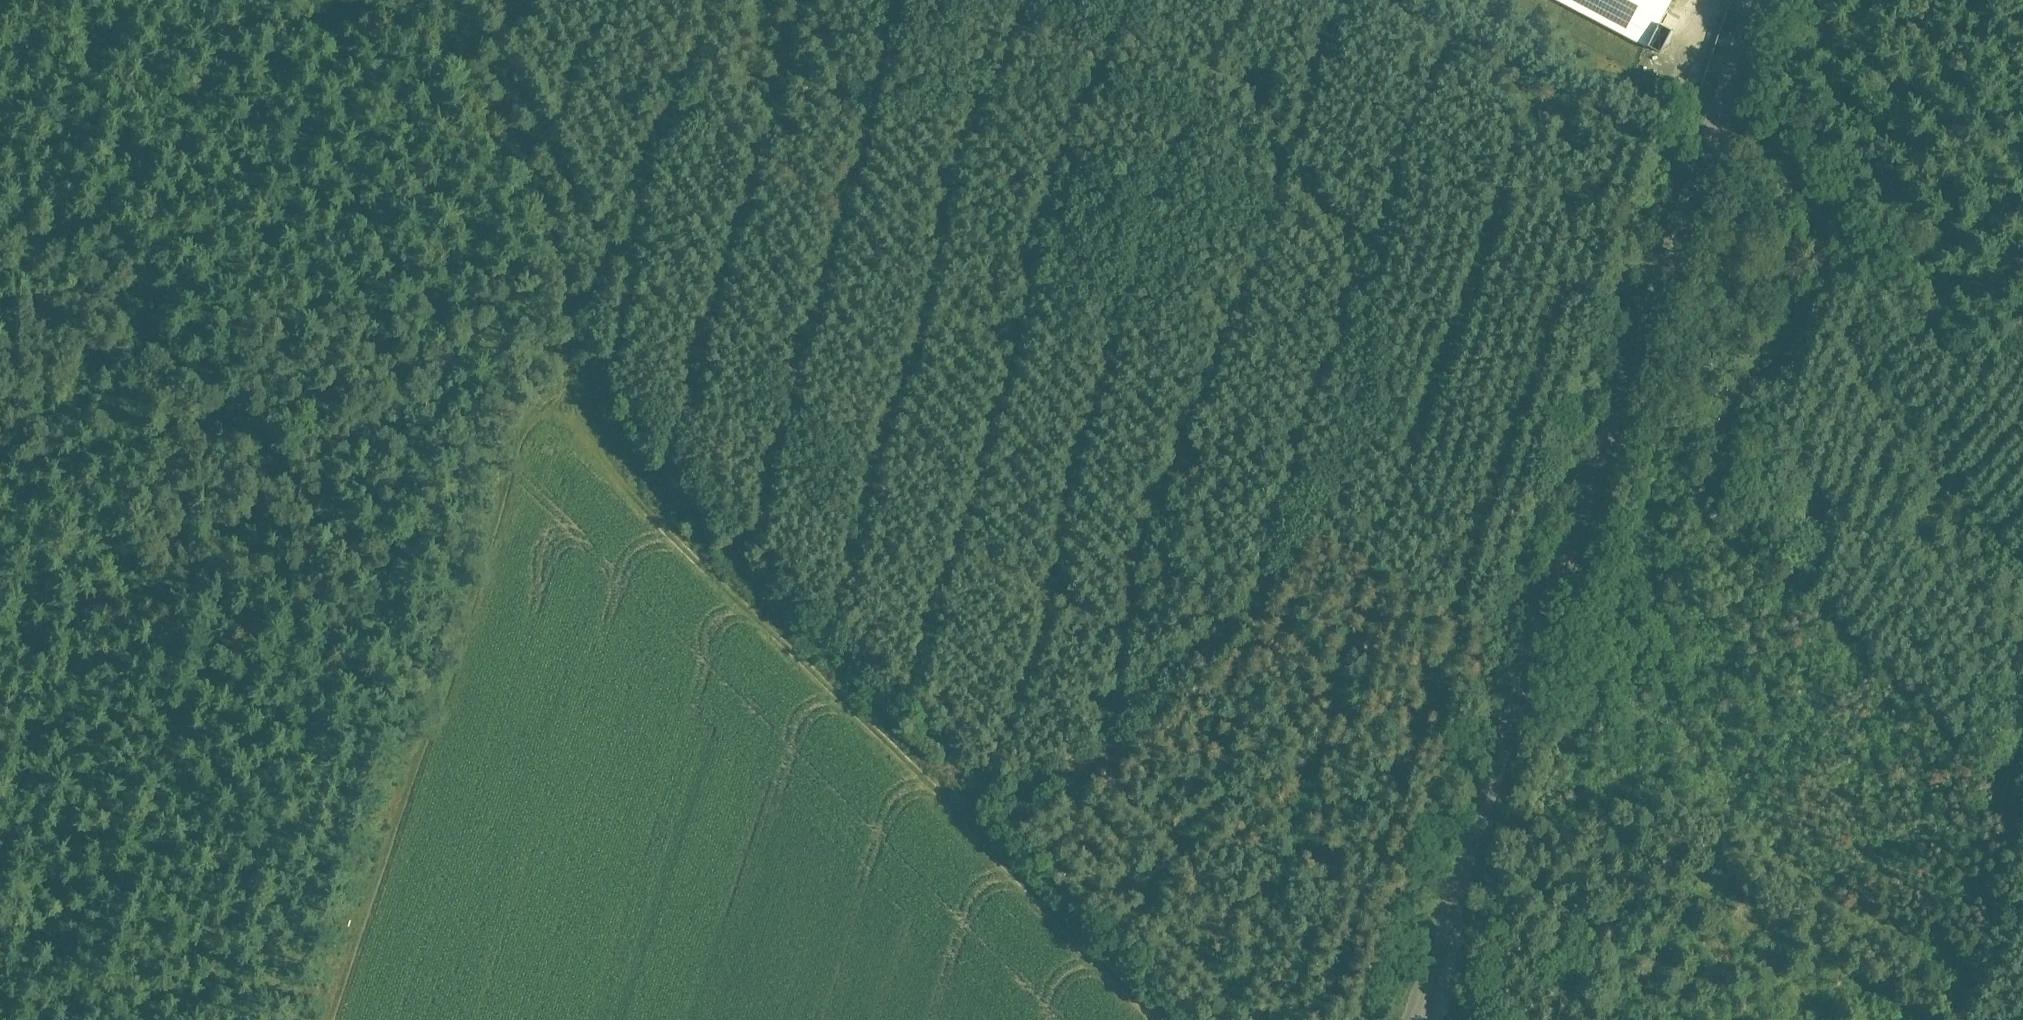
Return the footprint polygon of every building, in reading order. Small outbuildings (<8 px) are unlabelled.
[(1650,55),(1679,0),(1547,0),(1650,55)]
